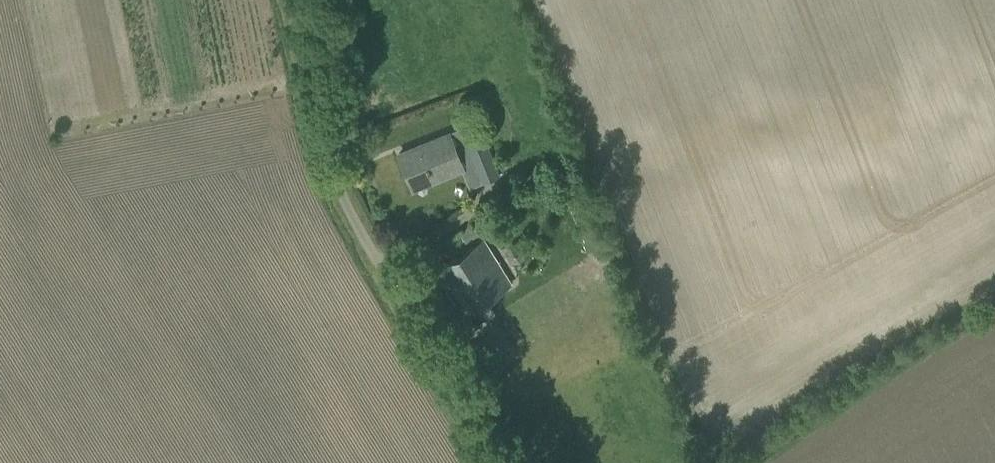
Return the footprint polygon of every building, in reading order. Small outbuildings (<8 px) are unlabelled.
[(433,180),(463,168),(449,133),(399,153),(411,182),(431,174),(433,180)] [(482,182),(500,175),(485,138),(466,145),(482,182)] [(570,185),(566,195),(578,201),(583,190),(570,185)] [(466,241),(483,231),(477,221),(460,231),(466,241)] [(466,311),(511,283),(484,239),(439,267),(466,311)]
